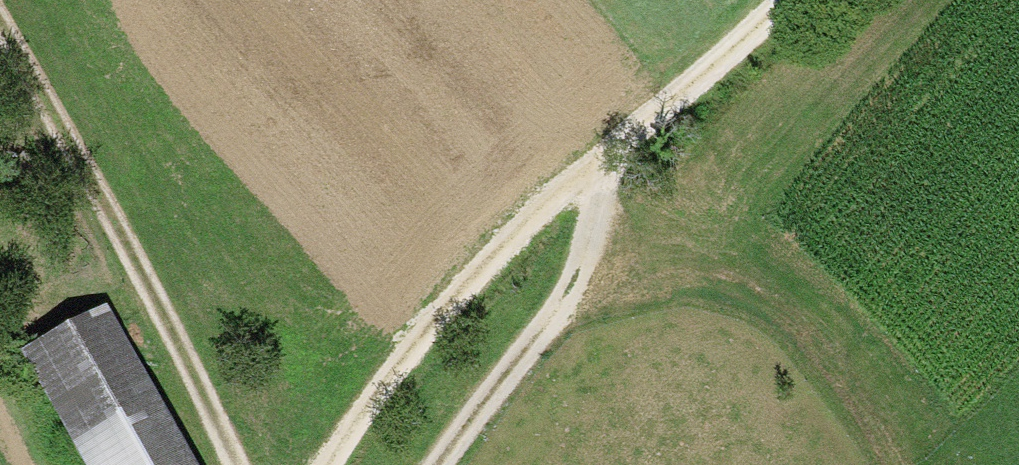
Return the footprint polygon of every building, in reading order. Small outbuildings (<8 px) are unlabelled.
[(24,353),(82,464),(199,464),(117,306),(24,353)]
